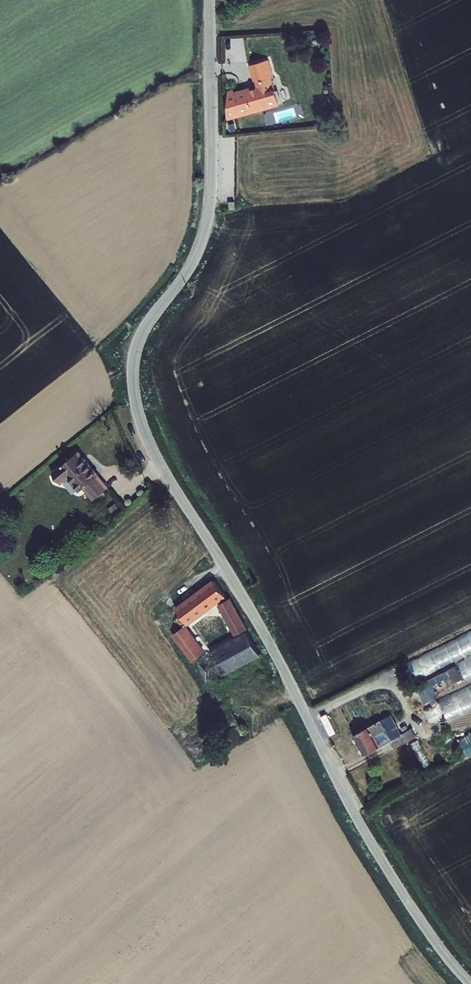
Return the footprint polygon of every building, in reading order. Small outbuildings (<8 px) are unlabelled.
[(270,78),(267,61),(265,62),(265,61),(251,65),(255,81),(257,81),(257,82),(267,79),(270,78)] [(228,117),(278,102),(275,90),(270,92),(267,79),(257,82),(259,88),(234,95),(234,92),(228,93),(228,117)] [(79,452),(53,474),(61,483),(68,477),(80,491),(84,487),(95,500),(108,488),(98,476),(99,475),(79,452)] [(184,626),(225,595),(214,580),(162,620),(193,660),(204,652),(184,626)] [(246,629),(229,599),(219,605),(236,635),(246,629)] [(211,680),(258,655),(247,633),(194,663),(203,681),(210,678),(211,680)] [(445,666),(449,674),(470,663),(470,654),(445,666)] [(435,686),(449,721),(460,717),(445,682),(435,686)] [(463,692),(470,707),(470,688),(463,692)] [(219,698),(206,705),(210,712),(223,704),(219,698)] [(401,734),(396,726),(390,715),(352,735),(363,755),(389,740),(393,748),(416,735),(412,728),(409,729),(401,734)] [(396,726),(401,734),(409,729),(404,721),(396,726)] [(459,738),(467,757),(470,755),(470,733),(459,738)]
